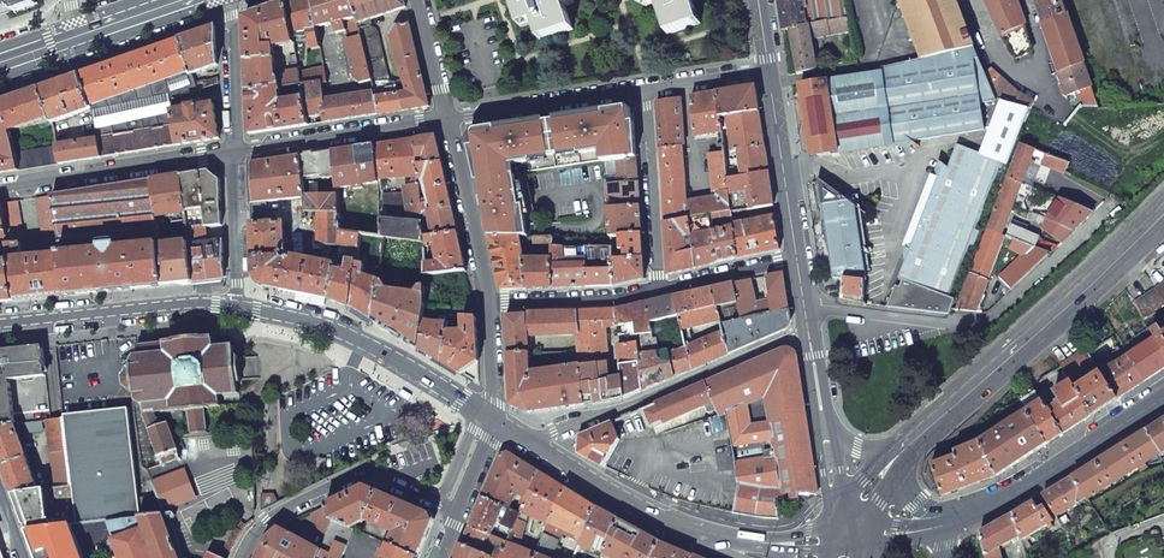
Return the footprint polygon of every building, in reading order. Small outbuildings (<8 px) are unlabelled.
[(13,7),(15,12),(36,4),(35,0),(0,0),(0,11),(13,7)] [(293,34),(309,31),(312,49),(321,48),(317,28),(311,0),(296,0),(288,3),(293,34)] [(349,20),(357,19),(352,0),(311,0),(317,28),(349,20)] [(358,22),(406,7),(404,0),(352,0),(357,19),(358,22)] [(521,27),(534,22),(541,41),(574,29),(566,7),(575,3),(573,0),(511,0),(521,27)] [(636,1),(646,6),(657,2),(668,35),(701,23),(693,0),(636,0),(636,1)] [(783,31),(790,30),(807,26),(803,0),(778,0),(783,31)] [(807,26),(827,22),(835,20),(848,18),(845,0),(803,0),(807,26)] [(974,47),(956,0),(895,0),(903,21),(907,19),(922,58),(968,48),(974,47)] [(997,26),(1003,37),(1025,26),(1015,0),(985,0),(997,26)] [(1086,64),(1064,0),(1035,0),(1060,73),(1086,64)] [(247,84),(247,91),(276,87),(275,60),(274,47),(294,43),(293,34),(288,3),(266,10),(245,17),(247,84)] [(359,30),(358,22),(357,19),(349,20),(353,38),(361,36),(359,30)] [(830,35),(838,33),(835,20),(827,22),(830,35)] [(809,39),(830,35),(827,22),(807,26),(809,39)] [(408,92),(401,93),(404,111),(430,107),(420,65),(410,24),(396,27),(391,36),(397,60),(403,80),(408,92)] [(371,25),(359,30),(361,36),(371,80),(374,92),(375,94),(375,97),(401,93),(397,82),(390,84),(378,31),(371,25)] [(798,73),(815,70),(809,39),(807,26),(790,30),(797,68),(798,73)] [(1025,26),(1003,37),(1015,57),(1032,53),(1025,26)] [(191,72),(191,74),(215,66),(218,65),(216,27),(180,40),(191,72)] [(176,29),(165,32),(167,37),(178,33),(177,31),(176,29)] [(371,80),(361,36),(353,38),(346,40),(355,80),(359,83),(371,80)] [(80,74),(91,107),(191,72),(180,40),(130,57),(107,65),(80,74)] [(927,139),(983,130),(978,102),(995,99),(974,47),(968,48),(922,58),(882,67),(882,73),(893,138),(904,136),(911,141),(927,139)] [(278,72),(279,87),(280,87),(301,84),(299,73),(299,70),(297,62),(290,63),(292,71),(278,72)] [(1067,95),(1078,91),(1093,86),(1086,64),(1060,73),(1058,73),(1067,95)] [(324,67),(299,73),(301,84),(302,86),(322,83),(327,82),(324,67)] [(985,71),(997,98),(1023,105),(1030,106),(1030,101),(1020,95),(1008,86),(997,76),(991,68),(985,71)] [(94,115),(98,137),(174,125),(171,112),(169,100),(196,91),(194,83),(191,74),(191,72),(91,107),(92,109),(94,115)] [(893,144),(894,144),(893,138),(882,73),(860,76),(857,77),(801,85),(811,157),(835,153),(893,144)] [(49,117),(51,123),(92,109),(91,107),(80,74),(64,80),(40,88),(49,117)] [(194,83),(196,91),(217,84),(219,83),(218,78),(207,82),(203,81),(194,83)] [(397,82),(401,93),(408,92),(403,80),(397,82)] [(374,92),(324,100),(322,83),(302,86),(302,93),(304,99),(304,105),(307,118),(322,115),(324,123),(329,122),(379,115),(375,97),(375,94),(374,92)] [(1083,107),(1101,108),(1098,101),(1093,86),(1078,91),(1083,107)] [(249,134),(308,125),(307,118),(304,105),(304,99),(278,103),(277,92),(281,92),(280,87),(279,87),(276,87),(247,91),(248,113),(249,134)] [(728,115),(759,110),(755,87),(726,92),(717,93),(720,117),(728,115)] [(9,131),(49,117),(40,88),(0,102),(0,104),(9,131)] [(375,97),(379,115),(391,113),(404,111),(401,93),(375,97)] [(717,93),(691,97),(695,137),(722,132),(720,117),(717,93)] [(674,100),(657,102),(659,142),(665,223),(687,219),(686,202),(678,99),(674,100)] [(1008,165),(1030,106),(1023,105),(1002,100),(992,129),(983,154),(1001,161),(1001,162),(1008,165)] [(19,171),(15,153),(13,142),(9,131),(0,104),(0,174),(19,171)] [(174,125),(177,146),(220,139),(214,104),(197,107),(197,104),(187,106),(187,109),(171,112),(174,125)] [(477,185),(489,237),(520,237),(528,237),(528,225),(537,225),(527,173),(605,162),(637,158),(633,106),(618,108),(483,129),(475,130),(467,141),(477,185)] [(762,132),(759,110),(728,115),(732,152),(738,151),(740,171),(733,172),(734,174),(727,175),(728,178),(768,172),(765,149),(762,132)] [(174,125),(98,137),(98,140),(102,158),(177,146),(174,125)] [(425,158),(425,165),(442,162),(436,136),(421,138),(416,139),(417,159),(425,158)] [(57,146),(60,164),(67,163),(92,159),(102,158),(98,140),(79,143),(79,140),(61,143),(61,138),(55,138),(57,146)] [(375,145),(378,179),(382,179),(414,177),(419,177),(418,165),(417,159),(416,139),(397,141),(375,145)] [(1008,178),(1023,183),(1037,149),(1022,143),(1008,178)] [(336,178),(337,188),(353,186),(353,189),(362,188),(362,185),(378,182),(378,179),(375,145),(355,148),(333,151),(336,178)] [(727,175),(723,145),(717,145),(718,150),(709,151),(714,193),(710,198),(686,202),(687,219),(689,219),(710,215),(732,212),(730,193),(728,178),(727,175)] [(981,231),(976,229),(1001,162),(1001,161),(983,154),(956,145),(948,169),(944,179),(937,176),(910,250),(916,252),(915,258),(908,255),(899,281),(909,284),(909,292),(910,299),(922,298),(922,300),(921,311),(949,314),(953,306),(955,299),(949,297),(971,242),(976,244),(981,231)] [(15,153),(19,171),(60,164),(57,146),(15,153)] [(300,156),(302,178),(321,176),(321,179),(327,178),(327,179),(336,178),(333,151),(327,152),(300,156)] [(1044,164),(1064,173),(1068,163),(1046,153),(1044,164)] [(250,164),(251,203),(266,202),(299,199),(304,198),(304,196),(302,178),(300,156),(277,160),(250,164)] [(607,185),(638,183),(638,177),(637,158),(605,162),(607,185)] [(419,177),(419,179),(426,178),(434,211),(452,209),(451,202),(442,162),(425,165),(418,165),(419,177)] [(941,164),(937,176),(944,179),(948,169),(941,164)] [(203,209),(205,227),(221,226),(221,203),(220,180),(209,171),(181,175),(185,211),(203,209)] [(732,212),(751,209),(755,208),(773,205),(772,199),(768,172),(728,178),(730,193),(732,212)] [(916,252),(910,250),(937,176),(933,174),(904,245),(904,249),(905,251),(908,255),(915,258),(916,252)] [(152,180),(156,218),(185,213),(185,211),(181,175),(167,177),(152,180)] [(831,276),(831,278),(843,279),(846,280),(846,278),(865,281),(867,281),(865,271),(861,244),(856,208),(854,200),(848,201),(847,200),(843,197),(818,177),(822,209),(825,223),(821,224),(830,266),(831,276)] [(1002,235),(1019,193),(1025,195),(1027,192),(1035,196),(1038,190),(1023,183),(1008,178),(988,230),(1002,235)] [(126,184),(102,188),(82,191),(53,195),(61,254),(61,255),(103,250),(103,247),(117,246),(118,249),(159,245),(156,218),(152,180),(126,184)] [(638,183),(607,185),(608,199),(618,197),(619,208),(640,206),(639,188),(638,183)] [(405,192),(408,217),(422,215),(422,213),(419,184),(414,185),(411,185),(405,186),(404,187),(405,192)] [(380,213),(381,219),(422,223),(422,217),(422,215),(408,217),(405,192),(383,194),(379,194),(379,199),(380,213)] [(858,194),(843,197),(848,201),(854,200),(856,208),(860,211),(858,194)] [(36,198),(44,256),(61,254),(53,195),(36,198)] [(304,198),(306,212),(319,212),(339,212),(338,204),(337,195),(304,196),(304,198)] [(296,216),(306,215),(306,212),(304,198),(299,199),(299,211),(295,211),(296,216)] [(371,199),(372,213),(380,213),(379,199),(371,199)] [(1047,218),(1074,231),(1092,213),(1060,199),(1047,218)] [(7,236),(8,246),(21,244),(24,243),(18,201),(2,204),(7,236)] [(251,203),(252,214),(267,213),(266,202),(251,203)] [(339,212),(341,232),(363,235),(382,237),(381,219),(344,215),(344,208),(342,209),(341,204),(338,204),(339,212)] [(640,206),(619,208),(609,209),(611,237),(620,236),(642,234),(641,227),(640,206)] [(869,269),(860,211),(856,208),(865,271),(869,270),(869,269)] [(185,213),(187,229),(201,228),(205,227),(203,209),(185,211),(185,213)] [(430,216),(433,236),(435,235),(458,232),(457,227),(452,209),(434,211),(422,213),(422,215),(422,217),(430,216)] [(319,212),(318,244),(339,246),(341,232),(339,212),(319,212)] [(737,258),(734,226),(734,224),(732,212),(710,215),(711,224),(712,230),(712,232),(717,262),(732,259),(737,258)] [(156,218),(159,245),(188,242),(187,229),(185,213),(156,218)] [(252,214),(252,224),(267,224),(267,213),(252,214)] [(717,262),(712,232),(712,230),(711,224),(710,215),(689,219),(691,235),(693,250),(696,268),(702,266),(717,262)] [(775,216),(734,224),(734,226),(737,258),(771,251),(780,249),(777,225),(775,216)] [(1042,228),(1061,242),(1074,231),(1047,218),(1042,228)] [(381,219),(382,237),(385,238),(424,243),(422,223),(381,219)] [(687,219),(665,223),(667,249),(668,274),(680,272),(696,268),(693,250),(684,252),(683,236),(691,235),(689,219),(687,219)] [(267,224),(252,224),(253,272),(254,276),(257,281),(260,284),(262,285),(265,287),(286,290),(331,299),(335,269),(336,265),(291,256),(285,261),(281,256),(286,253),(285,223),(267,224)] [(1032,247),(1036,248),(1040,236),(1012,225),(1007,237),(1015,240),(1032,247)] [(188,242),(189,246),(203,244),(201,228),(187,229),(188,242)] [(987,281),(1005,236),(1002,235),(988,230),(971,274),(987,281)] [(341,232),(339,246),(360,249),(363,235),(341,232)] [(425,263),(425,274),(466,270),(464,261),(458,232),(435,235),(440,262),(425,263)] [(642,234),(620,236),(621,251),(624,251),(625,259),(643,258),(642,238),(642,234)] [(523,259),(520,237),(489,237),(496,267),(501,290),(526,289),(523,259)] [(552,237),(533,237),(533,248),(546,248),(546,259),(552,259),(552,248),(552,246),(552,237)] [(1039,249),(1050,253),(1058,246),(1042,239),(1039,249)] [(1025,254),(1032,247),(1015,240),(1012,249),(1025,254)] [(159,245),(164,286),(178,284),(193,283),(189,246),(188,242),(159,245)] [(189,246),(193,283),(208,281),(224,279),(223,242),(203,244),(189,246)] [(10,261),(14,301),(41,298),(67,295),(61,255),(61,254),(44,256),(17,259),(17,256),(21,251),(21,244),(8,246),(10,261)] [(130,289),(164,286),(159,245),(118,249),(117,246),(103,247),(103,250),(61,255),(67,295),(97,293),(130,289)] [(563,246),(552,246),(552,248),(552,259),(552,265),(552,288),(587,287),(586,270),(586,265),(564,265),(563,246)] [(612,247),(563,246),(564,265),(586,265),(586,270),(613,269),(613,260),(612,247)] [(1011,290),(1050,253),(1039,249),(1036,248),(1032,247),(1025,254),(1000,278),(1011,290)] [(336,265),(335,269),(347,271),(348,259),(337,258),(336,265)] [(629,283),(645,279),(644,268),(643,258),(625,259),(613,260),(613,269),(614,286),(629,283)] [(331,299),(345,305),(351,307),(358,264),(359,261),(348,259),(347,271),(335,269),(331,299)] [(546,259),(523,259),(526,289),(539,289),(552,288),(552,265),(552,259),(546,259)] [(14,301),(10,261),(1,262),(1,260),(0,260),(0,303),(14,301)] [(358,264),(351,307),(355,309),(374,321),(380,280),(364,275),(365,269),(363,265),(358,264)] [(365,269),(364,275),(380,280),(380,279),(381,270),(368,268),(367,269),(365,269)] [(613,269),(586,270),(587,287),(591,287),(614,286),(613,269)] [(775,274),(766,276),(770,301),(771,304),(772,313),(789,310),(788,301),(784,272),(775,274)] [(984,288),(987,281),(971,274),(957,308),(956,309),(975,312),(984,288)] [(863,303),(865,281),(846,278),(846,280),(843,299),(863,303)] [(400,282),(380,279),(380,280),(381,281),(381,282),(383,282),(383,283),(384,284),(385,285),(385,286),(386,286),(386,287),(386,288),(387,289),(398,291),(399,288),(400,282)] [(396,334),(419,348),(423,321),(426,305),(425,287),(422,288),(420,289),(418,291),(417,294),(402,292),(398,291),(387,289),(386,288),(386,287),(386,286),(385,286),(385,285),(384,284),(383,283),(383,282),(381,282),(381,281),(380,280),(374,321),(396,334)] [(750,280),(733,283),(737,302),(742,319),(758,316),(756,308),(754,300),(750,280)] [(1155,286),(1163,301),(1163,280),(1155,286)] [(909,292),(909,284),(899,281),(889,307),(921,311),(922,300),(922,298),(910,299),(909,292)] [(737,302),(733,283),(722,286),(712,288),(716,307),(737,302)] [(1144,320),(1163,307),(1163,301),(1155,286),(1134,303),(1144,320)] [(697,311),(716,307),(712,288),(696,291),(692,292),(697,311)] [(674,296),(679,315),(697,311),(692,292),(677,295),(674,296)] [(659,299),(644,303),(649,323),(679,315),(674,296),(659,299)] [(766,297),(754,300),(756,308),(758,316),(772,313),(771,304),(770,301),(767,302),(766,297)] [(723,331),(729,354),(756,342),(784,330),(791,320),(789,310),(772,313),(758,316),(742,319),(737,302),(716,307),(720,321),(720,324),(723,331)] [(644,303),(616,310),(617,326),(635,323),(637,335),(651,333),(649,323),(644,303)] [(426,305),(423,321),(433,322),(435,305),(426,305)] [(474,309),(450,307),(450,315),(463,316),(476,317),(474,309)] [(697,311),(679,315),(682,329),(720,321),(716,307),(697,311)] [(578,323),(604,321),(604,328),(617,326),(616,310),(597,310),(577,311),(578,323)] [(551,312),(525,313),(525,315),(527,335),(579,332),(578,323),(577,311),(551,312)] [(439,315),(439,322),(449,323),(450,315),(439,315)] [(448,341),(443,363),(454,369),(460,373),(479,362),(477,339),(476,317),(463,316),(450,315),(449,323),(449,332),(448,341)] [(525,315),(506,316),(508,353),(528,352),(527,335),(525,315)] [(679,315),(649,323),(651,333),(653,339),(672,334),(682,332),(682,329),(679,315)] [(423,321),(419,348),(431,355),(443,363),(448,341),(449,332),(449,323),(439,322),(433,322),(423,321)] [(579,332),(580,352),(581,355),(607,352),(606,339),(604,328),(604,321),(578,323),(579,332)] [(1163,333),(1159,326),(1152,331),(1156,338),(1163,349),(1163,333)] [(723,331),(686,347),(692,369),(710,361),(729,354),(723,331)] [(682,332),(672,334),(674,349),(686,347),(682,332)] [(146,346),(136,347),(137,357),(134,361),(135,367),(134,367),(134,371),(130,372),(125,378),(127,387),(133,392),(137,392),(137,396),(138,396),(139,402),(145,405),(146,414),(156,413),(184,411),(189,410),(193,436),(208,435),(205,409),(221,408),(221,398),(240,396),(240,387),(244,386),(244,381),(241,360),(240,355),(236,355),(235,346),(215,348),(213,337),(164,343),(164,344),(146,346)] [(1163,369),(1163,349),(1156,338),(1129,355),(1146,381),(1154,375),(1163,369)] [(617,344),(619,364),(640,362),(639,354),(638,342),(617,344)] [(12,380),(46,376),(43,350),(35,351),(34,347),(0,351),(0,427),(15,425),(17,425),(12,380)] [(674,349),(668,351),(675,376),(692,369),(686,347),(674,349)] [(1085,347),(1060,364),(1061,366),(1069,380),(1095,362),(1085,347)] [(784,350),(706,382),(713,401),(716,409),(720,417),(726,414),(732,446),(771,440),(773,450),(764,451),(766,461),(735,463),(734,464),(737,483),(739,483),(759,487),(799,494),(801,494),(810,494),(817,495),(796,357),(784,350)] [(660,352),(639,354),(640,362),(643,390),(675,376),(668,351),(660,352)] [(528,352),(508,353),(511,405),(529,413),(568,407),(585,405),(582,365),(568,368),(567,365),(565,365),(565,368),(536,372),(535,369),(529,369),(528,352)] [(582,365),(607,362),(607,352),(581,355),(582,365)] [(1139,385),(1146,381),(1129,355),(1101,373),(1118,399),(1139,385)] [(251,380),(251,359),(241,360),(244,381),(251,380)] [(609,379),(607,362),(582,365),(585,405),(611,400),(609,379)] [(643,390),(640,362),(619,364),(621,378),(622,378),(624,398),(641,391),(643,390)] [(1075,389),(1092,415),(1113,402),(1118,399),(1101,373),(1095,377),(1093,374),(1090,376),(1092,379),(1075,389)] [(621,378),(609,379),(611,400),(616,399),(624,398),(622,378),(621,378)] [(713,401),(706,382),(642,410),(648,424),(649,425),(651,426),(653,426),(673,418),(674,417),(705,404),(713,401)] [(1092,415),(1075,389),(1070,382),(1053,393),(1060,403),(1049,410),(1043,401),(1041,402),(1026,411),(1047,445),(1060,436),(1092,415)] [(1026,411),(1041,402),(1034,389),(1019,399),(1026,411)] [(399,395),(408,400),(409,398),(411,396),(402,390),(399,395)] [(713,401),(705,404),(707,410),(710,411),(716,409),(713,401)] [(158,495),(139,498),(131,409),(65,415),(65,419),(68,452),(72,486),(77,525),(108,522),(140,518),(165,516),(163,509),(158,495)] [(184,411),(156,413),(159,421),(185,420),(184,411)] [(1023,461),(1047,445),(1026,411),(980,441),(998,477),(1023,461)] [(146,414),(144,414),(151,430),(150,431),(160,458),(163,457),(165,463),(166,464),(179,460),(176,453),(180,451),(169,422),(161,425),(159,421),(156,413),(146,414)] [(49,422),(53,454),(68,452),(65,419),(49,422)] [(1072,478),(1086,498),(1087,499),(1137,468),(1140,472),(1147,468),(1144,463),(1163,450),(1163,419),(1124,445),(1096,462),(1072,478)] [(579,453),(604,467),(620,440),(612,422),(605,425),(579,436),(579,447),(579,453)] [(40,423),(21,425),(22,433),(41,431),(40,423)] [(15,425),(0,427),(0,457),(1,460),(24,452),(15,425)] [(735,463),(766,461),(764,451),(773,450),(771,440),(732,446),(735,463)] [(970,486),(998,477),(980,441),(955,451),(957,455),(931,465),(943,496),(970,486)] [(1,460),(3,465),(13,493),(29,492),(38,490),(26,458),(24,452),(1,460)] [(72,486),(68,452),(53,454),(51,454),(56,488),(72,486)] [(508,453),(501,455),(485,491),(483,498),(507,508),(516,490),(528,497),(540,472),(530,466),(508,453)] [(318,457),(316,470),(324,471),(326,458),(318,457)] [(152,479),(158,495),(163,509),(196,498),(184,467),(152,479)] [(562,486),(540,472),(528,497),(527,500),(522,512),(529,515),(550,524),(566,488),(562,486)] [(1047,493),(1042,496),(1055,516),(1086,498),(1072,478),(1047,493)] [(739,483),(733,513),(764,518),(779,519),(780,501),(799,501),(799,494),(759,487),(739,483)] [(46,489),(50,528),(73,525),(77,525),(72,486),(56,488),(46,489)] [(378,492),(365,487),(345,497),(326,506),(333,520),(351,528),(366,520),(378,492)] [(566,488),(550,524),(564,530),(569,532),(574,534),(582,538),(596,507),(592,504),(568,489),(566,488)] [(17,504),(26,530),(50,528),(46,489),(38,490),(29,492),(30,502),(17,504)] [(29,492),(13,493),(17,504),(30,502),(29,492)] [(395,500),(378,492),(366,520),(388,529),(400,502),(395,500)] [(274,495),(262,495),(262,509),(277,502),(274,495)] [(508,544),(521,514),(517,512),(507,508),(483,498),(472,521),(463,545),(493,557),(501,557),(508,544)] [(527,500),(523,498),(517,512),(521,514),(522,512),(527,500)] [(1030,504),(1014,513),(1020,536),(1021,541),(1047,525),(1049,528),(1052,526),(1051,523),(1054,521),(1044,507),(1039,510),(1034,501),(1030,504)] [(404,504),(400,502),(388,529),(397,533),(392,545),(418,556),(432,523),(429,515),(404,504)] [(333,520),(326,506),(313,513),(320,528),(328,534),(333,520)] [(615,517),(596,507),(582,538),(580,545),(587,548),(594,551),(602,534),(610,537),(618,519),(615,517)] [(529,515),(522,512),(521,514),(508,544),(520,548),(529,515)] [(983,547),(985,556),(998,549),(1020,536),(1014,513),(1009,516),(980,533),(983,547)] [(165,516),(140,518),(155,557),(180,557),(165,516)] [(1065,516),(1057,520),(1062,527),(1069,522),(1065,516)] [(121,557),(155,557),(140,518),(108,522),(111,530),(121,557)] [(618,519),(610,537),(603,554),(611,557),(652,557),(659,542),(639,530),(618,519)] [(333,520),(328,534),(322,551),(319,557),(343,557),(355,529),(351,528),(333,520)] [(108,522),(77,525),(73,525),(76,534),(111,530),(108,522)] [(221,557),(230,557),(245,529),(248,526),(243,522),(238,529),(236,528),(221,557)] [(562,534),(564,530),(550,524),(537,554),(548,557),(556,557),(556,556),(552,555),(562,534)] [(26,530),(36,557),(84,557),(76,534),(73,525),(50,528),(26,530)] [(264,544),(289,557),(292,557),(319,557),(322,551),(288,533),(279,529),(264,544)] [(562,534),(572,538),(574,534),(569,532),(564,530),(562,534)] [(659,542),(652,557),(691,557),(692,555),(659,542)] [(264,544),(256,557),(288,557),(289,557),(264,544)] [(508,544),(501,557),(534,557),(536,554),(520,548),(508,544)] [(392,545),(388,554),(385,552),(383,557),(417,557),(418,556),(392,545)] [(463,545),(459,552),(457,557),(493,557),(463,545)] [(580,545),(574,557),(582,557),(587,548),(580,545)] [(985,556),(986,557),(1000,557),(999,553),(998,549),(985,556)]
